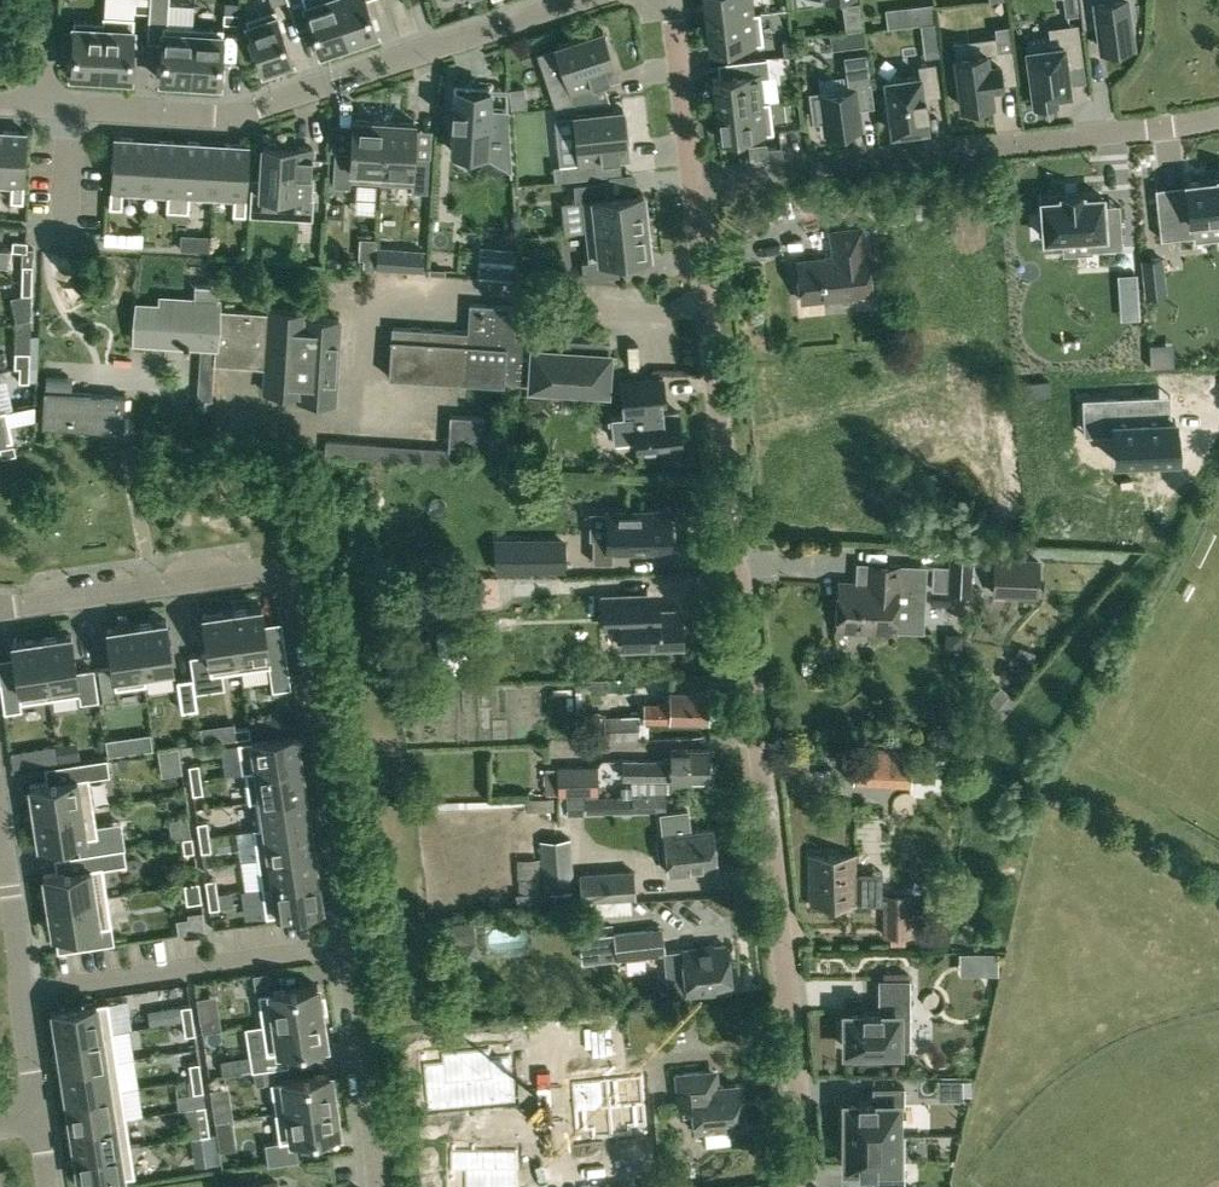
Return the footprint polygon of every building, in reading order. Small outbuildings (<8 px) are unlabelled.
[(348,40),(335,0),(302,0),(319,50),(348,40)] [(377,31),(367,0),(335,0),(348,40),(377,31)] [(759,12),(759,11),(754,11),(752,0),(703,0),(705,18),(759,12)] [(1106,45),(1132,41),(1128,7),(1113,9),(1112,0),(1079,0),(1080,2),(1083,35),(1104,33),(1106,45)] [(149,1),(135,1),(134,10),(149,11),(149,1)] [(149,1),(149,11),(163,12),(164,2),(149,1)] [(841,3),(842,11),(859,9),(859,1),(841,3)] [(268,72),(283,67),(281,63),(292,59),(275,8),(245,18),(252,39),(247,40),(252,55),(257,54),(262,69),(266,68),(268,72)] [(907,9),(910,22),(933,19),(933,8),(907,9)] [(224,12),(223,21),(238,22),(238,12),(224,12)] [(763,42),(759,12),(705,18),(709,48),(763,42)] [(102,20),(99,74),(103,75),(103,79),(118,80),(119,75),(130,76),(134,16),(103,14),(102,20)] [(99,74),(102,20),(73,18),(70,73),(99,74)] [(1034,100),(1056,98),(1055,93),(1069,91),(1066,64),(1083,62),(1077,21),(1048,25),(1049,37),(1026,40),(1034,100)] [(160,78),(190,80),(193,25),(163,24),(160,78)] [(193,25),(190,80),(220,81),(223,27),(193,25)] [(846,30),(849,46),(864,44),(861,27),(846,30)] [(555,46),(537,53),(543,69),(561,63),(571,92),(603,81),(618,76),(603,29),(555,45),(555,46)] [(784,54),(793,53),(792,38),(782,40),(784,54)] [(1012,47),(955,55),(961,105),(993,101),(990,84),(1017,81),(1012,47)] [(867,51),(843,54),(848,88),(811,93),(815,119),(822,118),(823,131),(862,125),(859,106),(874,104),(867,51)] [(891,124),(892,131),(926,126),(924,111),(927,111),(925,96),(939,94),(936,72),(935,62),(918,64),(919,74),(885,78),(889,106),(884,107),(886,124),(891,124)] [(715,107),(769,101),(769,100),(764,100),(760,71),(712,77),(715,107)] [(454,86),(450,149),(510,152),(508,108),(489,108),(490,88),(454,86)] [(509,88),(511,108),(527,106),(524,86),(509,88)] [(1149,87),(1130,90),(1133,105),(1151,102),(1149,87)] [(715,107),(719,137),(773,131),(769,101),(715,107)] [(560,164),(553,164),(553,165),(555,179),(608,173),(607,159),(619,158),(620,158),(628,157),(623,108),(573,113),(573,115),(555,117),(560,164)] [(335,149),(333,185),(350,186),(350,179),(380,181),(384,120),(352,118),(350,150),(335,149)] [(411,189),(427,190),(429,154),(413,153),(415,121),(384,120),(380,181),(411,183),(411,189)] [(10,200),(23,201),(27,131),(0,129),(0,184),(11,184),(10,200)] [(123,191),(145,192),(149,138),(113,136),(109,206),(122,207),(123,191)] [(167,209),(178,210),(182,140),(149,138),(145,192),(168,194),(167,209)] [(182,140),(178,210),(189,211),(190,195),(212,196),(215,143),(182,140)] [(233,213),(246,214),(250,145),(215,143),(212,196),(234,197),(233,213)] [(252,178),(250,213),(262,214),(285,215),(286,195),(310,196),(313,147),(263,144),(261,178),(252,178)] [(767,147),(768,156),(782,155),(781,145),(767,147)] [(1186,183),(1188,198),(1156,201),(1160,237),(1193,234),(1192,219),(1218,216),(1218,175),(1218,177),(1206,179),(1186,181),(1186,183)] [(609,178),(573,182),(575,200),(581,199),(585,229),(646,223),(642,191),(611,195),(609,178)] [(1044,232),(1044,236),(1062,235),(1091,233),(1092,248),(1122,246),(1120,217),(1103,218),(1102,203),(1102,194),(1082,195),(1082,191),(1078,191),(1065,192),(1061,193),(1061,196),(1041,198),(1043,216),(1038,216),(1039,233),(1044,232)] [(649,254),(646,223),(585,229),(588,259),(581,260),(583,277),(619,273),(617,257),(649,254)] [(834,258),(797,262),(802,300),(827,297),(828,300),(830,302),(840,301),(842,298),(842,296),(871,292),(866,254),(864,254),(861,229),(831,232),(834,258)] [(12,249),(27,250),(27,240),(12,239),(12,249)] [(22,278),(32,279),(32,264),(22,264),(22,278)] [(21,293),(31,294),(32,279),(22,278),(21,293)] [(338,319),(304,317),(305,311),(269,309),(269,313),(217,309),(217,302),(210,301),(211,285),(194,284),(193,300),(163,299),(162,306),(137,305),(135,339),(185,342),(185,345),(188,345),(188,342),(200,343),(197,399),(211,400),(213,365),(266,368),(264,392),(298,394),(298,400),(333,402),(338,319)] [(525,326),(524,336),(514,335),(516,306),(469,303),(467,331),(392,326),(388,376),(503,384),(503,380),(528,382),(527,385),(607,391),(610,342),(534,336),(534,326),(525,326)] [(29,366),(36,367),(37,334),(30,334),(29,351),(29,366)] [(15,351),(14,366),(19,366),(29,366),(29,351),(15,351)] [(19,366),(19,380),(28,381),(28,379),(29,366),(19,366)] [(677,411),(663,412),(662,403),(666,402),(663,378),(620,382),(623,412),(611,413),(613,437),(636,435),(637,449),(680,445),(677,411)] [(123,431),(125,395),(43,390),(41,425),(123,431)] [(1176,417),(1171,417),(1158,418),(1156,393),(1101,395),(1103,432),(1115,431),(1116,459),(1179,456),(1178,427),(1176,427),(1176,417)] [(526,405),(528,409),(534,410),(541,404),(542,398),(534,396),(527,397),(525,401),(526,405)] [(12,439),(6,409),(0,411),(0,442),(12,439)] [(325,440),(324,454),(464,464),(465,449),(483,450),(485,416),(450,413),(448,448),(325,440)] [(1,456),(16,453),(14,443),(0,446),(0,451),(1,456)] [(670,509),(606,509),(606,537),(593,537),(593,561),(612,561),(612,548),(670,548),(670,509)] [(541,538),(540,569),(564,569),(564,538),(541,538)] [(992,593),(1039,596),(1041,557),(994,555),(992,593)] [(949,591),(969,592),(970,558),(951,557),(949,591)] [(897,587),(925,589),(927,565),(883,563),(882,585),(839,583),(837,628),(895,631),(897,587)] [(518,594),(517,617),(530,617),(531,594),(518,594)] [(644,595),(603,596),(604,614),(621,613),(622,648),(682,645),(680,609),(645,611),(644,595)] [(262,605),(232,610),(240,669),(269,665),(273,687),(289,685),(282,640),(267,643),(262,605)] [(207,652),(190,654),(193,676),(194,691),(224,686),(221,672),(240,669),(232,610),(202,614),(207,652)] [(166,619),(136,624),(145,683),(146,683),(145,677),(174,673),(166,619)] [(112,669),(99,671),(103,700),(117,698),(115,687),(145,683),(136,624),(106,628),(112,669)] [(946,631),(945,646),(961,648),(962,631),(946,631)] [(71,633),(41,637),(48,685),(49,691),(50,691),(51,697),(80,693),(81,700),(97,697),(92,668),(76,670),(71,633)] [(16,678),(1,680),(2,689),(4,703),(5,709),(21,707),(20,702),(51,697),(50,691),(49,691),(48,685),(41,637),(11,642),(13,656),(16,678)] [(1001,675),(1005,679),(1012,681),(1017,675),(1014,668),(1008,665),(1004,667),(1001,675)] [(181,709),(197,707),(194,691),(193,676),(177,678),(181,709)] [(670,721),(707,722),(708,691),(670,691),(670,702),(644,702),(644,722),(670,721)] [(605,716),(605,740),(640,739),(640,715),(605,716)] [(234,728),(235,737),(250,735),(249,725),(234,728)] [(133,734),(135,752),(153,749),(151,732),(133,734)] [(245,771),(300,763),(295,733),(246,740),(250,768),(244,769),(245,771)] [(37,745),(40,764),(57,761),(54,743),(37,745)] [(856,747),(854,782),(910,785),(912,750),(856,747)] [(622,760),(622,778),(706,779),(706,748),(669,748),(669,760),(622,760)] [(48,781),(29,784),(34,814),(93,805),(89,775),(108,772),(106,758),(72,763),(74,777),(48,781)] [(191,778),(200,777),(198,763),(188,764),(191,778)] [(249,799),(304,791),(300,763),(245,771),(249,799)] [(597,765),(556,766),(556,768),(557,792),(557,793),(566,793),(566,795),(597,794),(598,794),(597,765)] [(557,792),(556,768),(545,768),(545,785),(546,792),(557,792)] [(193,793),(202,791),(200,777),(191,778),(193,793)] [(631,785),(621,785),(621,795),(631,795),(631,792),(631,790),(631,785)] [(253,828),(308,820),(304,791),(249,799),(249,800),(255,799),(258,825),(253,826),(253,828)] [(597,794),(566,795),(567,812),(664,809),(665,791),(631,792),(631,795),(621,795),(597,796),(597,794)] [(93,805),(34,814),(38,844),(78,838),(80,853),(85,852),(123,846),(124,846),(120,821),(96,824),(93,805)] [(199,836),(209,835),(207,820),(197,822),(199,836)] [(257,857),(312,849),(308,820),(253,828),(257,857)] [(716,868),(712,829),(664,835),(668,873),(716,868)] [(201,850),(211,849),(209,835),(199,836),(201,850)] [(182,837),(184,852),(194,850),(192,836),(182,837)] [(544,894),(574,891),(570,838),(540,840),(544,894)] [(88,867),(43,874),(47,904),(107,895),(102,866),(126,863),(123,846),(85,852),(88,867)] [(261,885),(317,877),(312,849),(257,857),(261,885)] [(855,853),(809,853),(810,902),(856,902),(884,903),(883,895),(882,895),(882,888),(882,871),(855,871),(855,853)] [(581,902),(636,899),(634,869),(579,873),(581,902)] [(207,893),(217,892),(215,877),(205,879),(207,893)] [(266,915),(321,907),(317,877),(261,885),(266,915)] [(184,883),(186,902),(201,900),(198,881),(184,883)] [(209,908),(219,906),(217,892),(207,893),(209,908)] [(107,895),(47,904),(52,934),(82,929),(111,925),(107,895)] [(908,895),(883,895),(884,903),(885,935),(890,935),(890,943),(905,943),(905,935),(912,935),(911,895),(908,895)] [(111,925),(82,929),(85,947),(114,942),(111,925)] [(662,927),(613,932),(614,933),(616,958),(616,959),(627,958),(644,956),(665,954),(662,927)] [(613,931),(579,936),(582,962),(616,958),(614,933),(613,932),(613,931)] [(459,943),(460,959),(477,957),(475,941),(459,943)] [(687,994),(730,989),(726,945),(666,952),(670,993),(686,992),(687,994)] [(842,1018),(842,1035),(846,1035),(846,1047),(871,1047),(871,1052),(888,1052),(888,1047),(910,1047),(910,977),(878,977),(878,1010),(863,1010),(863,1013),(846,1013),(846,1018),(842,1018)] [(317,984),(258,993),(262,1022),(321,1014),(321,1011),(326,1010),(323,995),(319,995),(317,984)] [(108,1000),(52,1009),(57,1039),(129,1028),(131,1028),(127,999),(108,1002),(108,1000)] [(168,1006),(170,1021),(181,1019),(178,1004),(168,1006)] [(183,1020),(193,1018),(190,1004),(181,1005),(183,1020)] [(262,1022),(246,1025),(252,1069),(253,1069),(263,1068),(287,1064),(285,1050),(326,1044),(321,1014),(262,1022)] [(185,1034),(195,1032),(193,1018),(183,1020),(185,1034)] [(129,1028),(57,1039),(62,1068),(133,1057),(129,1028)] [(501,1049),(473,1050),(477,1090),(505,1087),(501,1049)] [(473,1050),(443,1053),(445,1094),(477,1090),(473,1050)] [(133,1057),(62,1068),(66,1096),(121,1088),(137,1085),(133,1057)] [(191,1077),(201,1076),(199,1061),(189,1063),(191,1077)] [(263,1068),(253,1069),(255,1084),(265,1082),(263,1068)] [(692,1131),(703,1130),(704,1144),(727,1142),(725,1128),(744,1126),(740,1083),(728,1084),(728,1079),(718,1080),(717,1069),(673,1073),(677,1115),(690,1113),(692,1131)] [(330,1073),(271,1081),(275,1111),(334,1102),(330,1073)] [(193,1091),(203,1090),(201,1076),(191,1077),(193,1091)] [(639,1077),(608,1081),(614,1131),(644,1127),(639,1077)] [(608,1081),(573,1084),(578,1134),(614,1131),(608,1081)] [(901,1132),(901,1105),(904,1105),(904,1085),(873,1085),(873,1099),(859,1099),(859,1103),(846,1103),(846,1117),(842,1117),(842,1134),(904,1134),(904,1132),(901,1132)] [(121,1088),(66,1096),(70,1125),(125,1116),(121,1088)] [(279,1140),(265,1142),(268,1162),(296,1158),(294,1139),(339,1132),(334,1102),(275,1111),(279,1140)] [(125,1116),(70,1125),(75,1154),(130,1145),(125,1116)] [(199,1134),(209,1133),(207,1118),(197,1120),(199,1134)] [(904,1182),(904,1134),(842,1134),(842,1151),(846,1151),(846,1164),(859,1164),(859,1168),(873,1168),(873,1182),(904,1182)] [(130,1145),(75,1154),(79,1183),(134,1175),(130,1145)] [(451,1170),(453,1170),(466,1170),(465,1186),(516,1186),(516,1150),(473,1150),(473,1148),(473,1146),(453,1146),(453,1147),(453,1150),(451,1150),(451,1170)]
